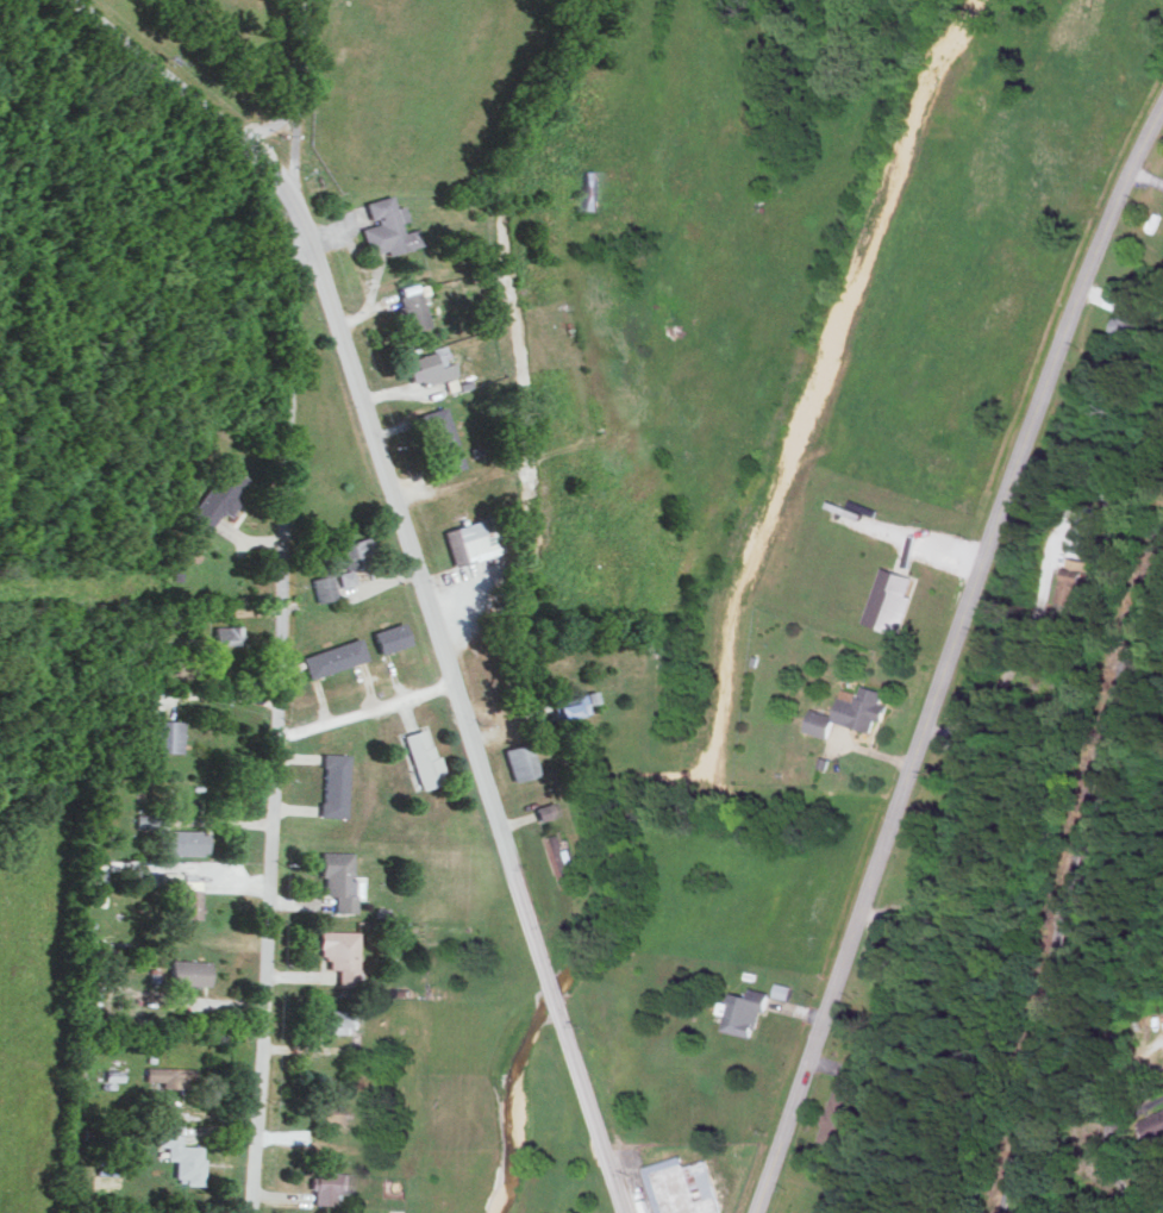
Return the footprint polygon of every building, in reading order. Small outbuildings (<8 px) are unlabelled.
[(582,208),(602,209),(602,169),(583,169),(582,208)] [(365,199),(370,222),(361,224),(367,252),(385,248),(387,252),(419,244),(415,226),(401,230),(398,219),(406,218),(403,203),(393,205),(391,193),(365,199)] [(426,325),(417,281),(397,285),(406,328),(426,325)] [(1114,330),(1111,338),(1133,347),(1140,328),(1134,325),(1139,312),(1120,305),(1111,329),(1114,330)] [(453,372),(444,344),(410,355),(414,366),(407,368),(412,385),(453,372)] [(463,465),(443,404),(417,412),(437,473),(463,465)] [(248,476),(225,462),(190,516),(210,529),(223,510),(230,515),(242,496),(238,493),(248,476)] [(501,550),(492,515),(442,528),(451,564),(501,550)] [(1060,600),(1082,605),(1091,560),(1069,555),(1060,600)] [(865,621),(902,633),(914,595),(909,594),(915,575),(884,565),(865,621)] [(356,582),(352,567),(337,571),(341,586),(356,582)] [(313,576),(317,599),(337,596),(332,573),(313,576)] [(379,652),(410,642),(402,620),(372,630),(379,652)] [(216,625),(216,642),(243,643),(243,625),(216,625)] [(367,658),(360,635),(302,654),(309,677),(367,658)] [(835,719),(872,730),(875,718),(882,720),(887,703),(881,702),(884,690),(862,684),(860,692),(843,688),(836,714),(813,707),(806,729),(830,736),(835,719)] [(554,715),(599,712),(597,692),(552,695),(554,715)] [(183,720),(158,719),(157,750),(181,751),(183,720)] [(419,788),(442,781),(426,726),(403,733),(419,788)] [(503,748),(513,780),(539,772),(529,740),(503,748)] [(321,814),(346,815),(349,753),(323,752),(321,814)] [(558,813),(554,800),(535,806),(539,819),(558,813)] [(165,812),(136,813),(136,827),(165,826),(165,812)] [(207,853),(207,829),(168,829),(168,853),(207,853)] [(576,859),(572,846),(566,848),(561,832),(549,836),(566,887),(578,883),(571,861),(576,859)] [(353,851),(322,850),(321,876),(326,876),(326,894),(335,894),(335,911),(356,911),(357,895),(362,895),(362,879),(353,879),(353,851)] [(199,917),(201,879),(182,878),(180,917),(199,917)] [(86,904),(103,904),(104,889),(87,888),(86,904)] [(357,984),(358,930),(320,929),(319,957),(329,957),(329,967),(337,968),(337,984),(357,984)] [(170,982),(208,984),(209,960),(171,959),(170,982)] [(791,984),(776,982),(773,995),(789,998),(791,984)] [(758,1036),(767,990),(752,987),(750,995),(731,991),(724,1029),(758,1036)] [(322,1032),(358,1032),(358,1009),(323,1009),(322,1032)] [(145,1082),(192,1083),(192,1067),(145,1066),(145,1082)] [(346,1122),(345,1102),(314,1102),(314,1123),(346,1122)] [(387,1106),(376,1107),(376,1127),(387,1126),(387,1106)] [(1158,1142),(1162,1139),(1162,1111),(1146,1119),(1158,1142)] [(200,1184),(201,1145),(179,1145),(180,1123),(156,1122),(156,1145),(165,1145),(165,1159),(173,1159),(173,1177),(183,1177),(183,1184),(200,1184)] [(720,1212),(706,1158),(685,1164),(682,1155),(647,1164),(660,1212),(717,1212),(720,1212)] [(313,1203),(334,1203),(335,1192),(350,1192),(351,1172),(310,1171),(310,1187),(313,1187),(313,1203)]
